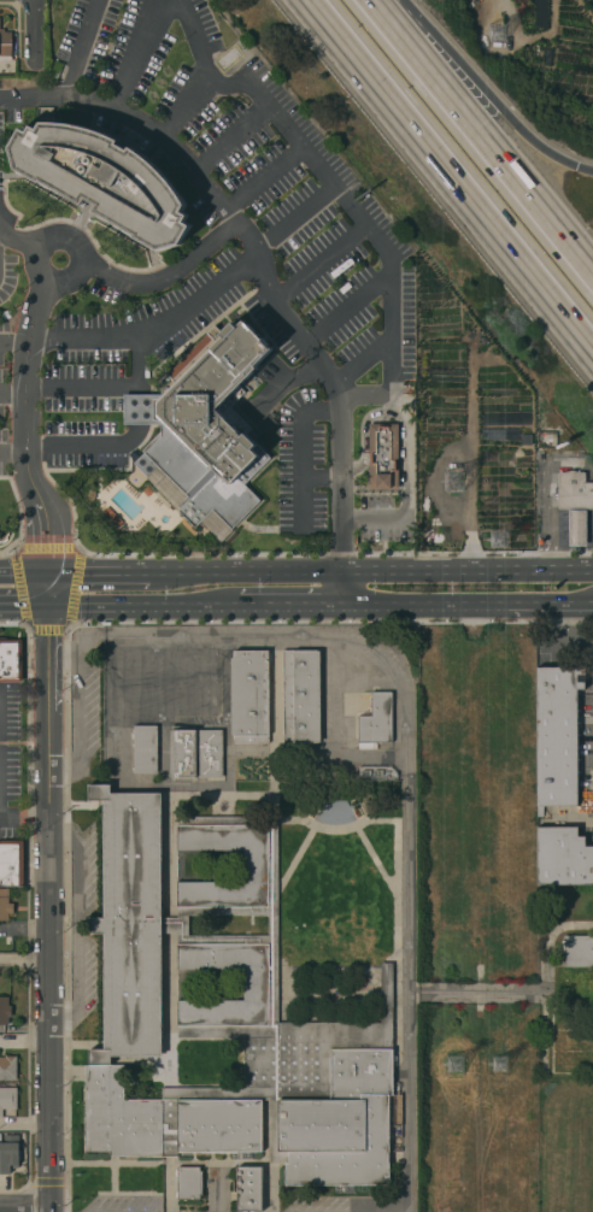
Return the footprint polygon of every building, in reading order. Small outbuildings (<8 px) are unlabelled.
[(12,60),(0,60),(0,31),(12,31),(12,60)] [(184,222),(190,225),(180,245),(158,251),(92,212),(96,205),(87,199),(84,201),(86,202),(83,208),(16,169),(10,147),(22,128),(28,131),(31,125),(37,129),(41,123),(49,123),(59,123),(66,124),(75,125),(90,129),(100,131),(107,135),(113,137),(119,141),(117,145),(129,149),(130,147),(137,152),(145,157),(151,161),(166,177),(174,187),(178,193),(182,199),(186,205),(182,212),(188,216),(184,222)] [(158,381),(168,375),(207,334),(206,334),(215,325),(222,333),(233,322),(237,326),(243,320),(272,348),(256,366),(257,369),(239,387),(245,392),(229,407),(251,429),(246,435),(270,458),(243,484),(259,500),(231,529),(212,510),(195,528),(178,511),(190,499),(158,467),(148,477),(134,463),(135,461),(128,454),(134,449),(140,457),(143,453),(141,451),(160,431),(160,424),(124,424),(123,395),(155,395),(155,399),(160,392),(158,381)] [(398,489),(369,489),(369,464),(365,464),(365,453),(369,453),(369,424),(398,424),(398,489)] [(585,483),(592,483),(592,510),(558,510),(558,472),(585,472),(585,483)] [(585,545),(569,545),(569,511),(585,511),(585,545)] [(22,683),(0,683),(0,637),(6,637),(6,640),(22,640),(22,683)] [(321,743),(293,743),(293,742),(283,742),(283,649),(293,649),(293,651),(319,651),(321,743)] [(268,743),(234,743),(234,735),(230,735),(230,658),(234,658),(234,651),(268,651),(268,743)] [(577,806),(542,806),(542,816),(538,816),(538,806),(536,806),(536,667),(585,666),(585,675),(576,675),(576,682),(585,682),(585,689),(576,689),(577,806)] [(392,742),(374,742),(374,749),(358,749),(358,742),(358,716),(371,716),(371,692),(392,692),(392,742)] [(157,773),(134,773),(134,725),(157,725),(157,773)] [(195,778),(175,778),(175,777),(170,777),(170,730),(195,730),(195,778)] [(222,778),(198,778),(199,730),(222,730),(222,778)] [(84,1065),(89,1065),(89,1049),(104,1049),(104,932),(88,932),(88,918),(104,918),(104,800),(88,800),(88,779),(110,779),(110,788),(160,788),(160,918),(176,918),(176,882),(243,882),(243,851),(177,851),(177,817),(278,817),(278,1023),(381,1023),(381,963),(393,963),(393,1095),(389,1095),(389,1185),(286,1185),(286,1164),(269,1164),(269,1100),(262,1100),(262,1152),(177,1152),(177,1157),(110,1157),(110,1153),(84,1153),(84,1065)] [(585,846),(592,846),(592,884),(538,886),(536,828),(577,826),(577,836),(585,836),(585,846)] [(23,887),(0,887),(0,841),(23,841),(23,887)] [(8,920),(0,920),(0,888),(8,889),(8,904),(13,904),(13,913),(8,913),(8,920)] [(563,936),(592,936),(592,966),(563,966),(563,936)] [(7,1024),(0,1024),(0,997),(8,998),(8,1007),(11,1007),(11,1017),(7,1017),(7,1024)] [(16,1081),(0,1080),(0,1058),(5,1058),(5,1055),(17,1057),(16,1081)] [(2,1118),(0,1118),(0,1088),(17,1088),(17,1110),(2,1110),(2,1118)] [(10,1175),(0,1174),(0,1142),(4,1142),(4,1135),(18,1135),(18,1169),(10,1169),(10,1175)] [(199,1167),(199,1171),(202,1171),(201,1195),(199,1195),(199,1200),(177,1200),(177,1198),(175,1198),(175,1192),(177,1192),(177,1176),(175,1176),(175,1170),(177,1170),(177,1167),(199,1167)] [(262,1167),(262,1211),(236,1211),(236,1167),(262,1167)]
